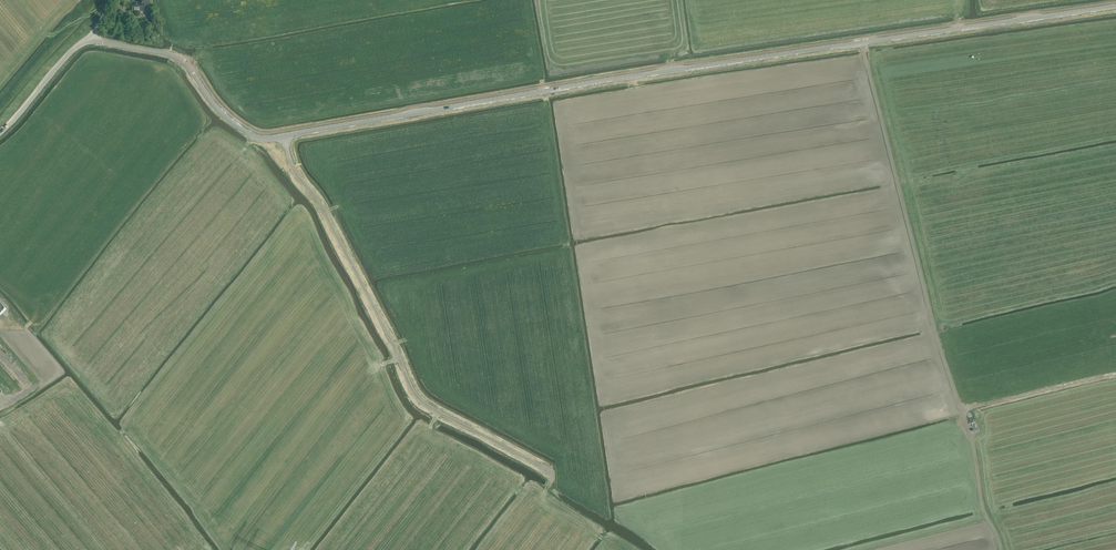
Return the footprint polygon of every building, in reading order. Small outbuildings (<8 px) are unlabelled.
[(132,12),(144,11),(144,5),(149,5),(149,0),(142,0),(142,3),(132,3),(132,12)]
